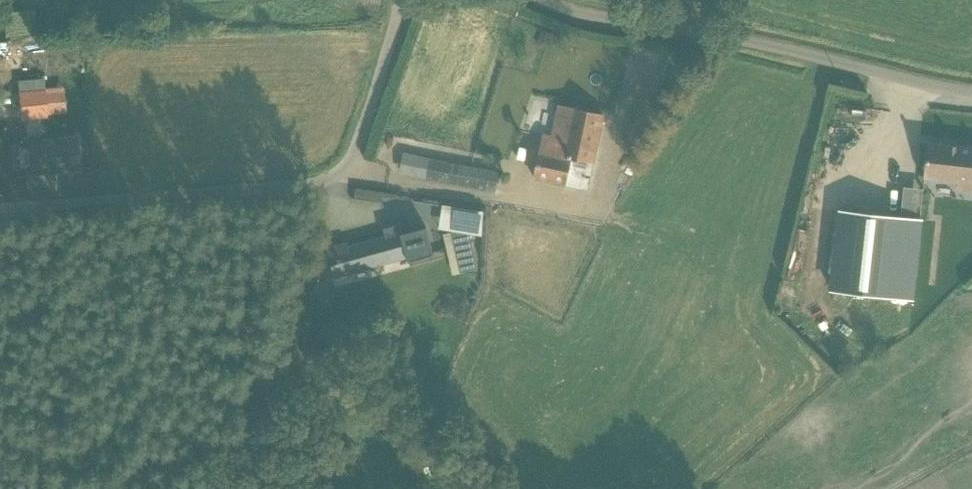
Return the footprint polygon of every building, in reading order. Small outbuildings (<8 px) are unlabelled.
[(537,44),(547,47),(551,34),(541,31),(537,44)] [(19,94),(21,118),(46,116),(44,92),(19,94)] [(535,179),(587,190),(603,115),(572,109),(565,140),(553,138),(550,152),(539,149),(539,150),(541,150),(535,179)] [(30,175),(79,170),(76,138),(27,142),(27,148),(18,149),(19,167),(29,166),(30,175)] [(971,194),(971,148),(927,143),(923,180),(957,184),(956,192),(971,194)] [(403,153),(398,172),(496,192),(501,173),(403,153)] [(453,275),(477,269),(467,228),(463,229),(464,210),(429,206),(427,226),(459,230),(443,235),(453,275)] [(838,210),(829,291),(913,301),(922,219),(838,210)] [(334,281),(432,254),(426,234),(405,239),(401,222),(323,243),(334,281)]
